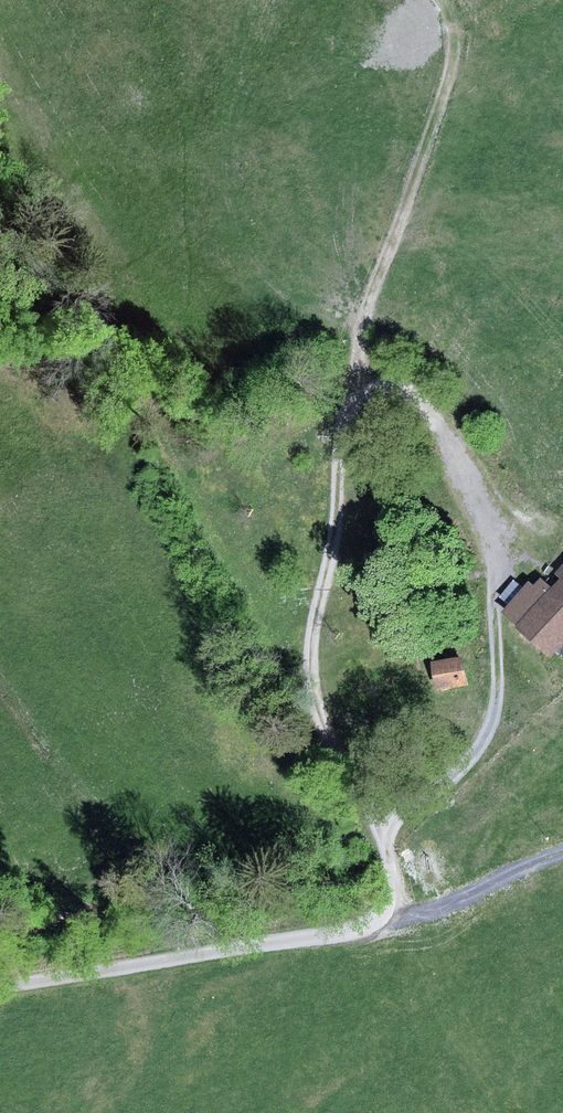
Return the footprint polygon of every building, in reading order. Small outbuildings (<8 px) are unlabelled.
[(555,574),(560,579),(552,587),(541,578),(534,585),(529,582),(501,613),(551,659),(562,645),(562,565),(555,574)] [(461,656),(431,662),(437,691),(467,685),(461,656)]
